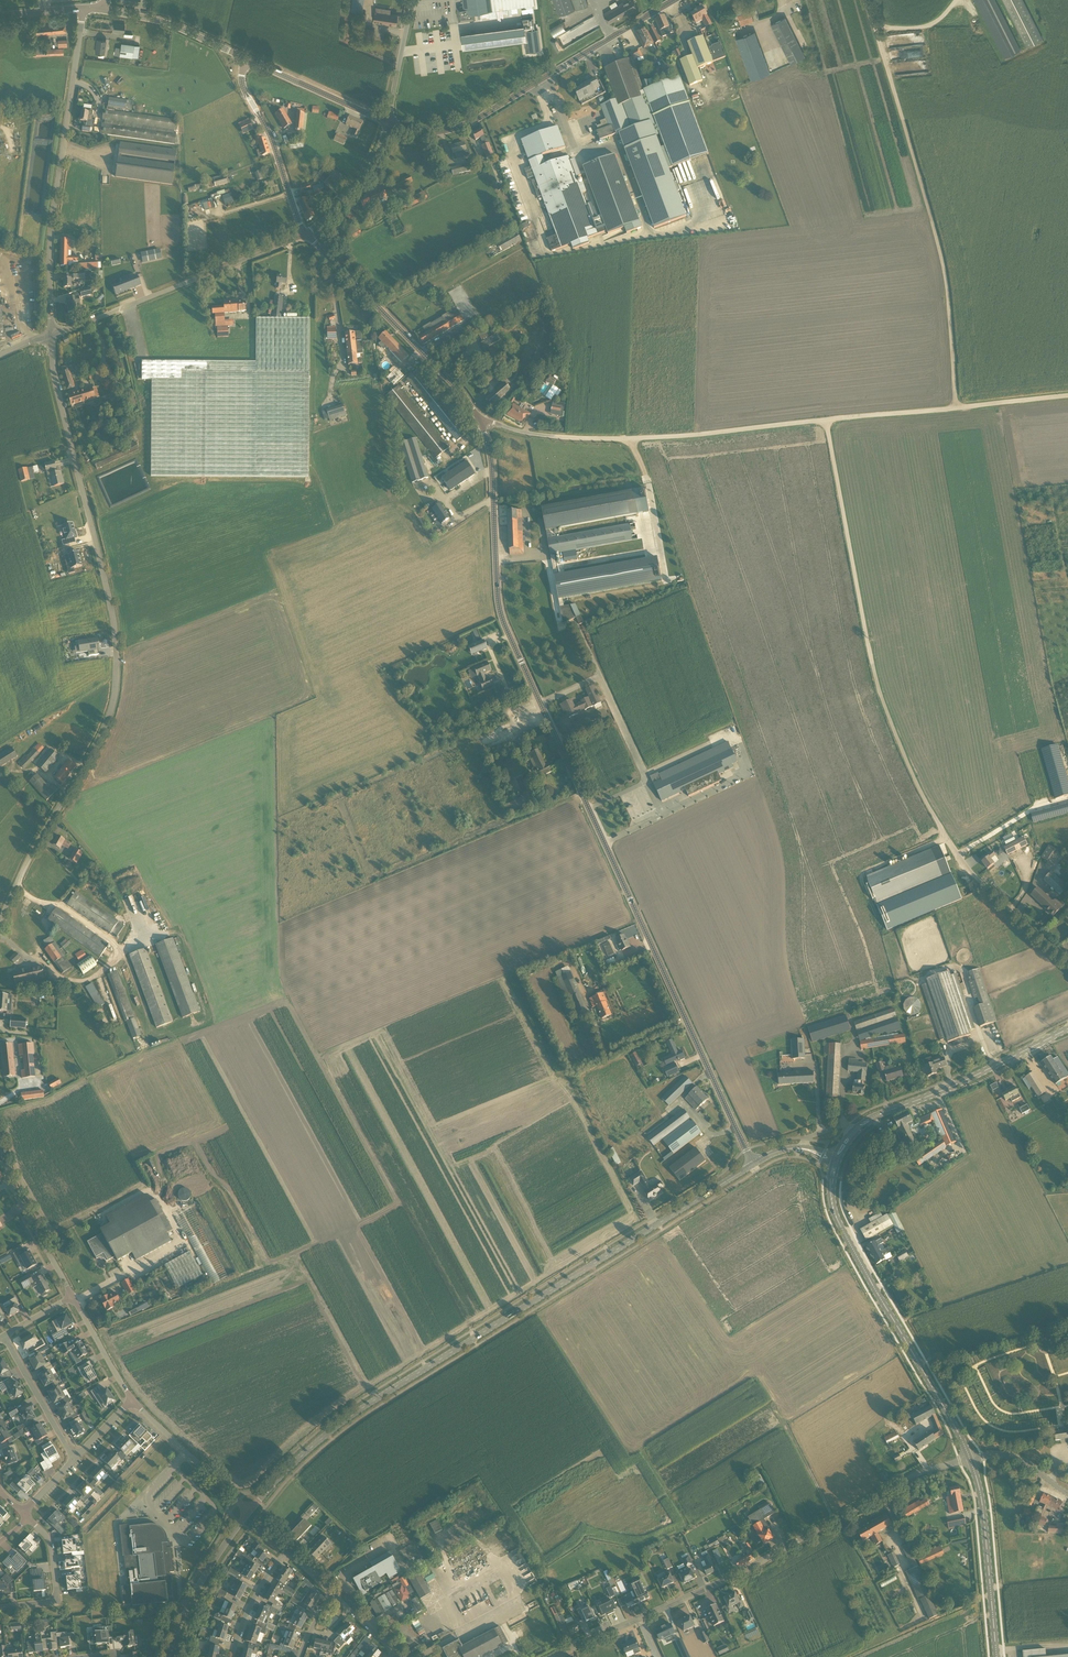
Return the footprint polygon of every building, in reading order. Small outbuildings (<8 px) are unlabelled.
[(364,0),(352,0),(352,11),(364,11),(364,0)] [(465,21),(475,19),(475,16),(475,15),(475,13),(534,5),(533,0),(462,0),(463,6),(460,6),(457,7),(457,10),(459,21),(465,21)] [(571,0),(553,0),(559,16),(575,10),(571,0)] [(588,5),(586,0),(572,0),(576,10),(588,5)] [(625,13),(636,7),(632,0),(630,0),(624,4),(623,2),(620,4),(625,13)] [(1023,0),(1003,0),(1026,47),(1042,38),(1023,0)] [(625,13),(620,4),(603,14),(609,23),(625,13)] [(706,27),(712,24),(707,15),(702,6),(697,9),(698,10),(695,12),(691,14),(696,22),(697,24),(703,20),(706,27)] [(380,12),(375,11),(373,21),(396,25),(397,15),(390,14),(390,10),(381,8),(380,12)] [(737,15),(741,25),(754,21),(751,11),(737,15)] [(664,15),(655,19),(663,37),(672,33),(664,15)] [(785,17),(771,24),(791,64),(805,57),(785,17)] [(521,41),(524,41),(525,49),(539,47),(540,50),(540,51),(537,29),(534,29),(533,18),(522,19),(523,26),(460,34),(461,40),(465,39),(466,48),(521,40),(521,41)] [(36,34),(44,34),(66,31),(65,21),(43,23),(43,25),(35,26),(36,34)] [(563,22),(550,29),(555,38),(568,30),(563,22)] [(125,25),(115,24),(114,31),(124,32),(125,25)] [(551,41),(557,53),(580,40),(574,28),(551,41)] [(644,48),(654,43),(645,28),(636,33),(644,48)] [(654,28),(649,30),(656,44),(661,41),(654,28)] [(372,39),(373,34),(373,32),(360,30),(359,38),(367,39),(372,39)] [(755,31),(736,38),(740,49),(741,52),(744,59),(751,80),(770,73),(762,52),(759,44),(755,31)] [(688,43),(693,56),(680,61),(689,86),(702,81),(697,68),(713,63),(713,62),(725,58),(721,47),(709,52),(703,37),(688,43)] [(98,40),(96,54),(105,55),(107,41),(98,40)] [(138,58),(139,46),(122,43),(120,55),(138,58)] [(634,61),(642,56),(638,49),(630,53),(634,61)] [(607,74),(616,99),(600,105),(606,120),(608,127),(597,131),(600,140),(619,133),(651,121),(656,136),(660,135),(644,90),(634,64),(632,59),(605,69),(607,74)] [(680,77),(644,90),(667,151),(673,167),(708,154),(680,77)] [(593,90),(600,87),(595,78),(582,84),(583,86),(574,90),(580,102),(581,102),(582,104),(588,102),(586,99),(596,94),(593,90)] [(648,80),(642,82),(645,89),(650,87),(648,80)] [(131,111),(133,102),(109,99),(108,107),(107,107),(107,110),(114,111),(114,108),(131,111)] [(81,121),(87,122),(87,123),(86,123),(86,126),(83,126),(82,131),(90,133),(91,128),(92,128),(93,121),(92,120),(92,118),(92,116),(91,115),(91,110),(92,106),(84,105),(84,108),(83,108),(83,112),(82,112),(81,118),(80,121),(81,121)] [(291,124),(283,110),(275,114),(284,129),(291,124)] [(329,112),(327,119),(338,121),(339,115),(329,112)] [(295,129),(302,130),(304,114),(297,113),(295,129)] [(363,123),(349,117),(346,125),(355,129),(352,135),(356,137),(359,131),(363,123)] [(239,126),(242,132),(252,127),(249,121),(239,126)] [(669,169),(673,167),(667,151),(663,153),(656,136),(651,121),(619,133),(654,228),(686,216),(669,169)] [(559,242),(550,245),(549,245),(552,252),(571,244),(573,249),(589,243),(588,238),(598,235),(596,231),(582,193),(586,191),(583,183),(579,184),(576,178),(581,176),(575,160),(570,161),(569,157),(546,165),(540,167),(536,158),(542,156),(565,147),(558,127),(521,140),(529,161),(531,167),(525,169),(528,179),(534,176),(536,180),(532,181),(538,198),(542,196),(557,236),(559,242)] [(475,141),(480,138),(483,145),(481,146),(486,158),(494,155),(489,143),(488,143),(485,135),(483,136),(480,130),(472,135),(475,141)] [(333,141),(344,145),(345,142),(347,139),(338,135),(336,134),(333,141)] [(262,156),(270,154),(265,139),(258,141),(260,150),(257,151),(259,157),(262,156)] [(453,154),(460,152),(462,157),(470,155),(469,150),(466,150),(464,142),(451,146),(453,154)] [(120,143),(116,177),(172,185),(175,166),(121,158),(122,155),(175,163),(177,150),(120,143)] [(632,225),(634,231),(642,228),(615,154),(583,166),(605,228),(596,231),(598,235),(607,231),(608,234),(632,225)] [(473,164),(470,164),(470,163),(457,166),(459,174),(460,173),(461,175),(462,175),(462,173),(472,170),(471,168),(474,167),(473,164)] [(324,172),(330,177),(333,179),(331,181),(336,186),(343,178),(338,174),(337,174),(334,172),(333,170),(333,171),(329,167),(326,170),(322,166),(320,168),(317,166),(315,168),(313,170),(320,177),(324,172)] [(213,181),(215,187),(227,184),(225,175),(218,177),(213,178),(213,181)] [(409,175),(395,182),(398,189),(413,181),(409,175)] [(301,193),(311,190),(310,184),(300,187),(301,193)] [(371,203),(387,196),(384,189),(368,197),(360,201),(364,208),(371,204),(371,203)] [(230,193),(222,196),(225,205),(234,202),(230,193)] [(415,196),(408,199),(412,206),(419,203),(415,196)] [(316,218),(307,198),(298,202),(307,221),(316,218)] [(211,202),(203,204),(205,210),(212,208),(211,202)] [(345,216),(352,224),(357,219),(350,212),(345,216)] [(360,233),(357,228),(350,232),(353,237),(360,233)] [(68,266),(68,262),(78,262),(78,258),(76,258),(71,257),(69,257),(69,251),(70,251),(70,240),(61,240),(60,266),(68,266)] [(160,249),(140,253),(143,263),(162,259),(160,249)] [(78,263),(78,267),(79,271),(82,271),(82,270),(84,270),(100,268),(102,268),(101,262),(101,261),(98,261),(98,262),(95,262),(92,262),(78,263)] [(123,282),(112,286),(116,295),(141,285),(138,276),(128,280),(127,277),(122,279),(123,282)] [(285,284),(286,277),(278,276),(277,283),(276,289),(281,289),(281,284),(285,284)] [(71,280),(71,279),(67,279),(64,279),(64,288),(71,288),(71,287),(76,287),(76,283),(71,283),(71,280)] [(90,288),(80,291),(81,298),(92,295),(91,292),(90,288)] [(280,318),(283,297),(275,296),(272,317),(280,318)] [(66,299),(68,313),(81,311),(79,297),(66,299)] [(225,320),(224,313),(239,312),(239,311),(246,311),(246,302),(223,303),(224,306),(212,307),(213,313),(215,313),(216,327),(217,326),(218,338),(229,337),(228,326),(234,325),(233,319),(225,320)] [(431,324),(430,324),(423,328),(426,333),(418,337),(423,345),(449,329),(463,320),(458,311),(444,320),(443,317),(441,318),(431,324)] [(142,361),(142,379),(152,380),(151,476),(309,477),(310,319),(256,318),(256,362),(142,361)] [(480,318),(471,323),(475,329),(483,324),(480,318)] [(336,328),(327,328),(327,340),(336,340),(336,328)] [(386,347),(383,350),(398,366),(408,356),(385,331),(378,338),(386,347)] [(362,342),(361,332),(345,333),(346,343),(362,342)] [(481,343),(486,353),(484,354),(487,360),(490,358),(492,356),(492,357),(495,356),(492,350),(489,351),(487,347),(496,342),(493,337),(496,335),(489,339),(487,336),(481,339),(483,342),(480,343),(480,344),(481,343)] [(362,342),(346,343),(348,365),(362,363),(361,358),(357,359),(356,355),(363,354),(362,342)] [(417,368),(416,370),(417,371),(407,379),(408,380),(405,382),(406,384),(409,382),(457,441),(467,433),(419,374),(421,373),(417,368)] [(64,383),(66,390),(76,387),(74,383),(69,369),(60,371),(63,379),(64,379),(65,382),(64,383)] [(545,380),(547,381),(548,379),(554,384),(556,380),(549,375),(545,380)] [(108,383),(111,393),(119,391),(116,381),(108,383)] [(510,390),(504,383),(486,399),(492,406),(510,390)] [(436,458),(448,448),(401,389),(403,387),(402,385),(399,387),(398,386),(386,396),(436,458)] [(80,392),(83,402),(96,399),(93,388),(80,392)] [(83,402),(80,392),(68,396),(71,406),(83,402)] [(514,402),(513,404),(507,415),(521,423),(524,419),(526,421),(530,414),(514,405),(515,402),(514,402)] [(346,416),(343,404),(326,410),(329,421),(346,416)] [(559,416),(562,417),(563,412),(564,408),(552,406),(551,411),(560,413),(559,416)] [(412,483),(428,478),(416,438),(399,443),(412,483)] [(54,462),(41,465),(42,471),(50,470),(54,487),(64,484),(61,472),(56,473),(55,468),(56,468),(54,462)] [(442,478),(450,491),(474,474),(466,462),(442,478)] [(21,482),(22,482),(31,479),(35,478),(34,474),(34,472),(28,473),(27,468),(18,470),(21,482)] [(542,508),(547,538),(552,538),(550,530),(638,513),(638,514),(639,514),(638,512),(641,511),(640,505),(637,505),(636,499),(639,499),(638,492),(635,493),(634,490),(634,491),(542,508)] [(449,518),(439,504),(431,509),(441,524),(441,523),(448,518),(448,519),(449,518)] [(518,519),(518,510),(508,511),(510,555),(524,554),(523,544),(522,524),(523,524),(522,519),(518,519)] [(64,542),(70,540),(73,539),(71,534),(68,525),(58,528),(60,533),(59,533),(60,537),(62,542),(58,543),(59,548),(65,546),(64,542)] [(628,548),(629,555),(643,554),(642,546),(628,548)] [(59,550),(49,553),(50,559),(61,556),(59,550)] [(67,569),(68,574),(74,572),(73,568),(81,566),(78,552),(73,553),(73,552),(67,553),(68,555),(67,555),(67,556),(70,568),(67,569)] [(556,563),(552,564),(554,573),(558,597),(560,607),(564,607),(564,603),(563,597),(661,579),(657,555),(615,563),(558,573),(557,563),(556,563)] [(575,602),(564,603),(564,607),(560,607),(563,624),(576,617),(580,624),(584,622),(575,602)] [(96,644),(98,644),(98,638),(78,641),(80,652),(88,651),(89,656),(99,654),(98,646),(96,646),(96,644)] [(471,655),(487,649),(484,641),(468,647),(471,655)] [(483,689),(493,685),(490,679),(486,680),(483,674),(491,671),(488,663),(474,668),(477,676),(478,676),(480,682),(480,683),(483,689)] [(593,686),(585,690),(594,706),(601,702),(593,686)] [(586,710),(592,707),(588,698),(581,701),(582,703),(574,706),(571,700),(561,705),(563,710),(565,709),(569,718),(578,714),(577,712),(585,708),(586,710)] [(737,761),(728,742),(659,774),(658,773),(650,777),(662,801),(686,790),(688,796),(721,780),(719,775),(734,768),(732,764),(737,761)] [(25,754),(18,762),(25,768),(44,747),(39,743),(27,756),(25,754)] [(1057,745),(1042,750),(1056,799),(1067,795),(1067,783),(1057,745)] [(18,756),(12,746),(0,754),(0,768),(18,756)] [(51,749),(45,756),(37,766),(46,773),(54,763),(60,756),(51,749)] [(537,772),(540,777),(551,772),(548,764),(545,766),(538,750),(529,754),(532,759),(530,760),(533,767),(532,769),(533,772),(536,772),(537,772)] [(67,776),(68,776),(76,766),(68,760),(61,769),(67,774),(67,776)] [(67,774),(61,769),(54,778),(62,784),(68,776),(67,776),(67,774)] [(53,785),(49,788),(37,774),(30,782),(47,801),(58,790),(53,785)] [(1067,813),(1067,804),(1030,814),(1030,816),(1031,816),(1033,823),(1067,813)] [(1002,838),(1004,840),(1006,844),(1015,840),(1013,835),(1012,833),(1002,838)] [(58,836),(53,845),(60,849),(65,840),(58,836)] [(1008,855),(1027,845),(1023,837),(1004,847),(1008,855)] [(1054,849),(1049,845),(1041,857),(1047,861),(1054,849)] [(887,930),(962,899),(939,846),(867,876),(878,903),(876,904),(887,930)] [(77,863),(83,854),(75,849),(69,859),(77,863)] [(987,856),(988,858),(982,862),(987,869),(993,864),(998,860),(995,856),(995,855),(992,851),(987,856)] [(1043,879),(1058,894),(1066,886),(1051,871),(1043,879)] [(1061,909),(1053,901),(1038,888),(1031,895),(1053,916),(1061,909)] [(125,925),(76,891),(67,904),(109,934),(110,933),(117,937),(125,925)] [(108,944),(70,917),(56,908),(48,920),(52,923),(65,932),(100,957),(108,944)] [(628,942),(627,942),(626,940),(624,935),(623,936),(622,935),(619,936),(620,938),(616,939),(622,951),(630,947),(628,942)] [(42,942),(47,948),(45,950),(62,974),(72,967),(64,956),(50,936),(42,942)] [(64,949),(70,943),(66,938),(60,944),(64,949)] [(173,938),(156,945),(183,1018),(200,1012),(173,938)] [(146,948),(129,954),(156,1028),(173,1022),(146,948)] [(79,960),(86,956),(82,950),(75,954),(79,960)] [(16,953),(10,959),(14,964),(21,957),(16,953)] [(83,974),(97,965),(90,955),(76,964),(83,974)] [(41,966),(13,972),(15,985),(44,978),(41,966)] [(141,1036),(117,971),(107,974),(125,1022),(126,1021),(133,1039),(141,1036)] [(948,1043),(952,1041),(954,1046),(968,1042),(966,1037),(970,1035),(969,1031),(975,1029),(956,974),(950,976),(949,972),(926,979),(928,983),(922,985),(940,1040),(947,1038),(948,1043)] [(569,973),(562,976),(578,1014),(587,1011),(582,998),(583,998),(580,992),(577,993),(569,973)] [(980,1005),(974,1007),(978,1022),(980,1027),(989,1024),(996,1022),(995,1016),(981,977),(971,981),(977,998),(980,1005)] [(45,991),(63,990),(62,981),(44,983),(45,991)] [(97,1008),(104,1004),(92,983),(85,987),(97,1008)] [(593,1007),(597,1006),(602,1019),(612,1015),(603,993),(593,997),(594,1000),(591,1001),(593,1007)] [(8,995),(0,994),(0,1011),(7,1012),(7,1005),(12,1005),(12,996),(8,995)] [(922,998),(905,998),(905,1014),(921,1014),(922,998)] [(857,1009),(859,1015),(873,1011),(872,1005),(857,1009)] [(857,1031),(896,1017),(893,1008),(853,1022),(857,1031)] [(851,1030),(846,1015),(808,1027),(812,1042),(851,1030)] [(10,1027),(26,1029),(27,1019),(11,1018),(10,1027)] [(857,1032),(860,1041),(887,1032),(888,1034),(901,1029),(897,1018),(857,1032)] [(860,1041),(861,1050),(906,1043),(904,1034),(860,1041)] [(998,1034),(986,1039),(989,1044),(1001,1038),(998,1034)] [(805,1059),(804,1039),(791,1040),(793,1059),(805,1059)] [(665,1059),(667,1065),(685,1057),(682,1051),(678,1053),(672,1040),(667,1042),(673,1055),(665,1059)] [(22,1044),(23,1056),(25,1070),(26,1078),(35,1077),(33,1060),(33,1057),(33,1055),(31,1043),(22,1044)] [(823,1055),(828,1055),(826,1097),(839,1098),(842,1044),(824,1043),(823,1055)] [(3,1060),(13,1059),(12,1044),(1,1045),(3,1060)] [(1067,1077),(1067,1073),(1058,1057),(1053,1060),(1051,1056),(1041,1062),(1056,1085),(1067,1077)] [(935,1070),(947,1066),(944,1058),(932,1062),(933,1064),(930,1065),(928,1058),(923,1060),(925,1066),(928,1076),(937,1073),(935,1070)] [(13,1059),(3,1060),(5,1077),(15,1076),(13,1059)] [(854,1085),(853,1085),(853,1093),(859,1093),(859,1095),(864,1095),(865,1086),(862,1086),(863,1082),(865,1082),(867,1065),(859,1064),(859,1060),(849,1059),(848,1071),(859,1072),(858,1081),(855,1081),(854,1085)] [(885,1070),(884,1067),(882,1061),(876,1063),(879,1072),(884,1070),(885,1070)] [(676,1063),(663,1069),(667,1078),(679,1072),(676,1063)] [(884,1070),(884,1072),(887,1081),(903,1077),(900,1067),(895,1069),(894,1068),(885,1071),(885,1070),(884,1070)] [(813,1073),(778,1074),(779,1085),(814,1083),(813,1073)] [(1026,1077),(1023,1079),(1029,1089),(1031,1087),(1038,1097),(1045,1092),(1033,1073),(1026,1077)] [(686,1076),(662,1098),(669,1106),(693,1083),(686,1076)] [(51,1089),(61,1084),(58,1078),(48,1083),(51,1089)] [(1020,1097),(1014,1085),(1007,1089),(1007,1091),(1002,1094),(1006,1101),(1010,1099),(1012,1102),(1020,1097)] [(685,1098),(696,1110),(708,1099),(697,1087),(685,1098)] [(44,1097),(43,1091),(21,1093),(22,1100),(44,1097)] [(1030,1110),(1027,1105),(1019,1109),(1022,1114),(1030,1110)] [(653,1146),(662,1139),(673,1154),(701,1133),(684,1109),(647,1137),(653,1146)] [(918,1119),(921,1126),(933,1120),(942,1140),(914,1159),(919,1166),(946,1147),(945,1146),(955,1142),(942,1109),(918,1119)] [(894,1119),(904,1139),(901,1140),(906,1150),(917,1145),(906,1124),(913,1121),(908,1112),(894,1119)] [(609,1150),(616,1165),(622,1162),(614,1147),(609,1150)] [(679,1181),(706,1161),(696,1148),(669,1168),(679,1181)] [(644,1192),(650,1201),(662,1193),(659,1189),(664,1186),(661,1181),(656,1184),(656,1185),(651,1188),(645,1178),(646,1178),(642,1171),(629,1179),(634,1186),(640,1182),(646,1191),(644,1192)] [(180,1190),(179,1191),(179,1192),(178,1193),(178,1194),(178,1195),(178,1196),(178,1197),(179,1198),(179,1199),(180,1200),(181,1200),(182,1201),(183,1201),(184,1201),(185,1201),(186,1201),(187,1200),(188,1200),(189,1199),(190,1198),(190,1197),(191,1196),(191,1195),(191,1194),(190,1193),(190,1192),(189,1191),(188,1190),(187,1189),(186,1189),(185,1188),(184,1188),(183,1188),(182,1189),(181,1189),(180,1190)] [(115,1257),(117,1261),(132,1253),(136,1261),(171,1241),(167,1233),(173,1230),(156,1199),(150,1202),(146,1194),(106,1216),(110,1224),(100,1229),(102,1233),(87,1242),(96,1259),(98,1258),(100,1258),(101,1258),(103,1258),(103,1259),(105,1260),(106,1262),(115,1257)] [(227,1276),(191,1208),(176,1216),(213,1284),(227,1276)] [(861,1230),(866,1240),(893,1225),(897,1234),(904,1230),(894,1212),(888,1215),(887,1214),(883,1217),(880,1213),(871,1218),(873,1223),(861,1230)] [(867,1246),(873,1258),(882,1253),(882,1252),(879,1247),(878,1246),(883,1243),(881,1239),(876,1241),(867,1246)] [(885,1250),(882,1252),(882,1253),(873,1258),(877,1264),(885,1259),(886,1260),(892,1257),(890,1253),(891,1252),(889,1248),(885,1250)] [(13,1254),(18,1264),(22,1261),(27,1270),(36,1265),(34,1260),(32,1257),(30,1252),(26,1254),(25,1255),(22,1249),(13,1254)] [(908,1256),(905,1250),(896,1255),(899,1261),(908,1256)] [(178,1289),(203,1275),(190,1251),(165,1265),(178,1289)] [(0,1258),(0,1263),(9,1259),(7,1255),(0,1258)] [(33,1282),(29,1275),(20,1281),(23,1287),(33,1282)] [(34,1280),(42,1294),(44,1297),(47,1295),(46,1292),(50,1290),(46,1284),(47,1283),(43,1275),(34,1280)] [(136,1291),(129,1278),(121,1283),(128,1295),(136,1291)] [(109,1297),(108,1295),(100,1299),(101,1301),(105,1309),(105,1308),(107,1311),(115,1307),(113,1304),(120,1300),(116,1293),(109,1297)] [(16,1314),(16,1313),(19,1311),(16,1307),(19,1305),(15,1298),(9,1301),(11,1306),(5,1309),(9,1317),(12,1315),(13,1315),(16,1314)] [(139,1308),(138,1306),(128,1311),(131,1316),(140,1311),(143,1309),(141,1307),(139,1308)] [(52,1336),(55,1342),(68,1335),(65,1329),(71,1325),(66,1316),(56,1321),(59,1326),(55,1328),(58,1332),(52,1336)] [(22,1341),(22,1342),(20,1344),(24,1350),(26,1349),(27,1350),(32,1347),(34,1351),(45,1345),(42,1339),(36,1343),(32,1335),(22,1341)] [(72,1347),(70,1348),(67,1343),(60,1347),(65,1355),(73,1350),(79,1359),(87,1354),(85,1349),(83,1346),(83,1347),(80,1342),(72,1347)] [(40,1349),(34,1353),(36,1356),(29,1359),(31,1361),(30,1362),(32,1365),(44,1358),(41,1353),(42,1352),(40,1349)] [(34,1368),(36,1370),(42,1367),(44,1369),(51,1365),(49,1362),(47,1363),(44,1358),(32,1365),(34,1369),(34,1368)] [(9,1371),(5,1365),(6,1364),(3,1359),(0,1360),(0,1375),(2,1377),(0,1378),(0,1383),(0,1384),(9,1379),(5,1373),(9,1371)] [(77,1368),(80,1372),(84,1370),(90,1382),(97,1378),(91,1368),(93,1367),(90,1361),(77,1368)] [(41,1382),(53,1375),(50,1370),(53,1368),(51,1365),(44,1369),(45,1372),(39,1376),(40,1378),(39,1379),(41,1382)] [(51,1383),(53,1386),(61,1381),(60,1378),(56,1380),(53,1375),(41,1382),(43,1385),(44,1385),(45,1387),(51,1383)] [(16,1382),(12,1384),(10,1380),(0,1385),(0,1389),(2,1393),(10,1388),(15,1398),(17,1396),(18,1397),(21,1396),(21,1395),(23,1393),(20,1389),(21,1389),(19,1386),(16,1382)] [(63,1392),(60,1386),(63,1384),(61,1381),(53,1386),(55,1389),(48,1393),(49,1395),(50,1398),(63,1392)] [(103,1401),(106,1407),(113,1402),(115,1401),(112,1397),(111,1396),(110,1394),(110,1393),(109,1393),(107,1389),(102,1392),(98,1387),(91,1392),(99,1404),(103,1401)] [(869,1391),(846,1402),(849,1409),(853,1407),(857,1405),(856,1403),(871,1396),(869,1391)] [(63,1392),(50,1398),(52,1402),(53,1401),(54,1403),(61,1400),(63,1403),(69,1399),(67,1395),(66,1397),(63,1392)] [(58,1412),(60,1415),(70,1409),(67,1404),(71,1402),(69,1399),(63,1403),(64,1405),(58,1409),(59,1411),(58,1412)] [(7,1411),(10,1417),(15,1415),(17,1418),(21,1416),(26,1424),(32,1420),(35,1418),(32,1411),(33,1411),(33,1410),(31,1409),(29,1404),(18,1410),(18,1411),(17,1411),(15,1407),(7,1411)] [(915,1434),(910,1438),(919,1451),(936,1439),(944,1434),(931,1405),(912,1414),(916,1423),(930,1417),(936,1430),(931,1433),(930,1431),(918,1439),(915,1434)] [(72,1408),(70,1409),(60,1415),(62,1418),(63,1418),(64,1420),(70,1416),(72,1419),(78,1416),(76,1412),(75,1413),(72,1408)] [(77,1437),(83,1433),(80,1427),(81,1427),(78,1422),(81,1421),(79,1417),(69,1423),(72,1428),(69,1430),(74,1437),(76,1436),(77,1437)] [(83,1422),(88,1431),(95,1428),(90,1419),(83,1422)] [(5,1423),(0,1426),(0,1429),(1,1429),(0,1430),(0,1437),(9,1432),(6,1427),(7,1426),(5,1423)] [(27,1433),(29,1431),(32,1437),(45,1430),(43,1426),(42,1426),(42,1427),(40,1424),(40,1425),(34,1428),(32,1425),(25,1429),(27,1433)] [(135,1432),(133,1435),(140,1441),(142,1439),(145,1442),(140,1447),(145,1451),(155,1440),(152,1438),(147,1433),(148,1433),(141,1426),(140,1425),(138,1428),(137,1427),(134,1431),(135,1432)] [(47,1433),(45,1430),(32,1437),(37,1446),(43,1442),(42,1439),(47,1436),(46,1433),(47,1433)] [(895,1431),(884,1437),(887,1444),(899,1438),(895,1431)] [(14,1436),(12,1437),(9,1432),(0,1437),(0,1442),(1,1444),(7,1440),(10,1444),(17,1439),(14,1436)] [(130,1441),(127,1438),(125,1440),(122,1443),(131,1452),(134,1454),(141,1447),(140,1447),(132,1439),(130,1441)] [(117,1448),(126,1456),(131,1452),(122,1443),(121,1443),(118,1446),(119,1446),(117,1448)] [(883,1461),(895,1455),(890,1443),(877,1448),(883,1461)] [(8,1447),(10,1451),(3,1453),(5,1457),(6,1461),(8,1465),(9,1465),(17,1462),(14,1454),(18,1452),(15,1444),(8,1447)] [(53,1465),(52,1463),(60,1459),(55,1449),(51,1444),(41,1449),(42,1450),(39,1451),(39,1452),(40,1451),(42,1455),(44,1454),(47,1460),(45,1461),(49,1468),(53,1465)] [(113,1452),(108,1457),(117,1466),(122,1461),(124,1459),(118,1453),(115,1455),(113,1452)] [(113,1471),(117,1466),(108,1457),(104,1462),(106,1464),(104,1467),(106,1468),(108,1471),(111,1473),(113,1471)] [(45,1461),(40,1464),(44,1471),(45,1471),(49,1469),(47,1465),(45,1461)] [(108,1471),(106,1468),(103,1471),(99,1467),(95,1471),(102,1478),(108,1471)] [(33,1468),(27,1474),(30,1477),(36,1471),(35,1469),(33,1468)] [(95,1485),(102,1478),(95,1471),(90,1476),(94,1480),(92,1483),(95,1485)] [(755,1477),(759,1485),(764,1482),(760,1475),(755,1477)] [(26,1476),(22,1480),(31,1489),(35,1484),(29,1478),(26,1476)] [(17,1492),(20,1488),(26,1494),(31,1489),(22,1480),(18,1485),(14,1481),(10,1485),(17,1492)] [(81,1486),(89,1493),(93,1489),(92,1488),(85,1481),(81,1486)] [(89,1493),(81,1486),(76,1490),(82,1496),(80,1498),(81,1500),(84,1503),(87,1500),(84,1498),(89,1493)] [(946,1497),(950,1514),(963,1511),(960,1495),(961,1495),(959,1486),(950,1488),(952,1496),(946,1497)] [(1042,1515),(1046,1505),(1048,1502),(1050,1503),(1052,1498),(1044,1494),(1041,1493),(1039,1498),(1041,1499),(1040,1502),(1045,1505),(1042,1510),(1037,1508),(1035,1512),(1042,1515)] [(1031,1506),(1035,1496),(1036,1496),(1031,1494),(1026,1504),(1031,1506)] [(67,1500),(74,1507),(81,1500),(80,1498),(78,1497),(76,1500),(71,1495),(67,1500)] [(1048,1502),(1046,1505),(1059,1511),(1063,1503),(1052,1498),(1050,1503),(1048,1502)] [(904,1519),(929,1504),(926,1499),(921,1502),(919,1500),(900,1512),(904,1519)] [(74,1507),(67,1500),(63,1505),(67,1509),(64,1511),(67,1514),(74,1507)] [(748,1517),(753,1526),(759,1536),(755,1538),(758,1543),(762,1541),(764,1544),(774,1539),(767,1528),(769,1527),(764,1520),(775,1513),(770,1504),(748,1517)] [(305,1513),(305,1514),(306,1513),(310,1517),(316,1511),(312,1506),(305,1513)] [(0,1517),(0,1524),(1,1526),(10,1516),(3,1510),(2,1511),(0,1509),(0,1516),(0,1517)] [(53,1515),(52,1517),(52,1516),(47,1521),(61,1535),(62,1535),(55,1529),(59,1525),(66,1518),(62,1514),(57,1510),(53,1515)] [(877,1533),(892,1525),(887,1516),(858,1532),(863,1541),(871,1537),(875,1545),(882,1541),(877,1533)] [(1038,1525),(1044,1528),(1047,1519),(1041,1517),(1038,1525)] [(965,1518),(951,1521),(947,1521),(949,1529),(966,1525),(965,1518)] [(311,1526),(304,1519),(289,1535),(296,1542),(300,1537),(304,1532),(305,1533),(311,1526)] [(438,1519),(430,1523),(435,1534),(443,1530),(438,1519)] [(124,1605),(132,1604),(132,1606),(168,1602),(167,1597),(172,1596),(171,1584),(172,1583),(171,1574),(170,1574),(170,1573),(174,1572),(173,1572),(170,1548),(171,1548),(171,1547),(167,1548),(167,1545),(167,1543),(168,1543),(167,1538),(166,1539),(166,1536),(165,1534),(163,1531),(162,1529),(159,1528),(157,1526),(155,1526),(152,1525),(149,1525),(149,1524),(129,1527),(128,1527),(128,1525),(119,1526),(123,1556),(124,1556),(127,1581),(128,1581),(128,1586),(121,1586),(123,1603),(123,1604),(124,1605)] [(392,1534),(387,1538),(391,1543),(396,1539),(392,1534)] [(62,1541),(63,1547),(76,1546),(76,1540),(79,1539),(78,1535),(70,1536),(70,1540),(62,1541)] [(331,1544),(323,1536),(308,1553),(316,1560),(325,1550),(324,1549),(330,1543),(331,1544)] [(724,1537),(723,1536),(718,1539),(723,1549),(733,1544),(731,1541),(727,1543),(725,1539),(726,1539),(725,1536),(724,1537)] [(32,1540),(29,1543),(25,1539),(18,1547),(21,1550),(22,1551),(23,1551),(25,1554),(29,1550),(32,1547),(33,1548),(35,1546),(36,1544),(34,1542),(32,1540)] [(709,1548),(718,1542),(716,1539),(707,1544),(709,1548)] [(258,1553),(255,1557),(262,1562),(267,1556),(265,1554),(267,1551),(265,1549),(257,1543),(252,1549),(254,1550),(258,1553)] [(906,1557),(907,1556),(909,1560),(914,1558),(907,1544),(902,1547),(906,1557)] [(920,1564),(944,1553),(940,1545),(916,1556),(920,1564)] [(77,1552),(76,1546),(63,1547),(63,1554),(72,1553),(72,1557),(73,1557),(81,1556),(81,1552),(77,1552)] [(742,1558),(735,1562),(738,1568),(754,1559),(751,1553),(751,1552),(748,1548),(745,1550),(746,1552),(741,1556),(742,1558)] [(718,1549),(713,1551),(719,1565),(724,1563),(718,1549)] [(239,1551),(237,1554),(239,1555),(244,1559),(242,1561),(245,1564),(248,1566),(246,1569),(254,1574),(259,1568),(251,1563),(246,1560),(248,1556),(241,1551),(241,1552),(239,1551)] [(354,1579),(352,1585),(357,1586),(362,1596),(367,1593),(366,1591),(381,1583),(379,1578),(386,1574),(389,1578),(401,1571),(390,1552),(370,1563),(373,1568),(357,1577),(357,1576),(357,1577),(354,1579)] [(11,1565),(14,1568),(18,1571),(27,1562),(18,1553),(14,1557),(13,1558),(12,1557),(10,1555),(8,1557),(2,1563),(4,1564),(8,1568),(11,1565)] [(893,1565),(894,1567),(900,1565),(894,1553),(887,1555),(892,1565),(893,1565)] [(707,1567),(704,1568),(707,1575),(714,1572),(711,1565),(713,1564),(708,1554),(702,1556),(705,1561),(707,1567)] [(82,1561),(81,1556),(73,1557),(74,1560),(65,1561),(66,1564),(65,1564),(65,1570),(71,1569),(71,1568),(80,1567),(79,1561),(82,1561)] [(689,1556),(688,1556),(682,1559),(686,1567),(678,1570),(680,1575),(682,1579),(681,1580),(683,1583),(684,1583),(684,1584),(688,1582),(691,1581),(691,1580),(695,1578),(691,1570),(689,1566),(692,1564),(689,1556)] [(668,1559),(663,1561),(667,1570),(672,1568),(668,1559)] [(918,1600),(920,1599),(929,1595),(931,1594),(918,1566),(905,1572),(918,1600)] [(243,1567),(239,1573),(242,1576),(243,1576),(250,1581),(254,1574),(243,1567)] [(281,1573),(288,1578),(290,1575),(292,1576),(294,1573),(285,1567),(281,1573)] [(230,1568),(228,1572),(236,1576),(238,1572),(230,1568)] [(34,1582),(36,1592),(36,1593),(41,1592),(41,1591),(45,1590),(44,1584),(43,1580),(42,1573),(37,1574),(37,1569),(33,1570),(30,1570),(31,1575),(32,1575),(35,1574),(36,1581),(34,1582)] [(424,1574),(428,1583),(436,1579),(432,1570),(424,1574)] [(66,1577),(67,1583),(79,1582),(80,1582),(80,1576),(81,1575),(81,1571),(74,1572),(74,1576),(66,1577)] [(236,1576),(228,1572),(226,1576),(231,1579),(231,1580),(232,1581),(232,1582),(235,1584),(234,1584),(237,1586),(235,1589),(243,1593),(247,1586),(239,1582),(234,1580),(236,1576)] [(672,1577),(670,1572),(665,1574),(666,1576),(658,1580),(662,1588),(674,1582),(672,1577)] [(288,1578),(281,1573),(276,1580),(283,1585),(286,1581),(288,1582),(290,1579),(288,1578)] [(3,1597),(3,1595),(11,1594),(11,1593),(16,1593),(15,1582),(7,1574),(3,1578),(0,1574),(0,1581),(0,1597),(3,1597)] [(420,1599),(432,1593),(423,1574),(411,1580),(420,1599)] [(393,1587),(401,1583),(400,1579),(399,1577),(390,1581),(392,1584),(391,1584),(393,1587)] [(404,1577),(400,1579),(401,1583),(404,1587),(408,1585),(404,1577)] [(306,1579),(303,1582),(306,1585),(310,1589),(311,1589),(313,1586),(306,1579)] [(502,1579),(488,1585),(491,1591),(504,1586),(502,1579)] [(628,1608),(650,1598),(641,1579),(629,1584),(635,1597),(625,1602),(628,1608)] [(80,1588),(79,1582),(67,1583),(67,1590),(76,1589),(76,1593),(83,1592),(83,1588),(80,1588)] [(384,1592),(393,1587),(391,1584),(382,1589),(384,1592)] [(401,1585),(395,1589),(397,1592),(400,1590),(404,1598),(407,1596),(401,1585)] [(272,1586),(268,1592),(276,1597),(278,1594),(281,1596),(283,1593),(292,1598),(294,1595),(291,1593),(284,1589),(282,1592),(272,1586)] [(286,1586),(284,1589),(291,1593),(294,1595),(295,1592),(293,1590),(286,1586)] [(606,1588),(611,1598),(615,1596),(610,1586),(606,1588)] [(227,1593),(231,1596),(240,1600),(243,1593),(235,1589),(233,1592),(231,1591),(227,1590),(227,1591),(225,1590),(225,1592),(219,1589),(217,1593),(219,1594),(225,1597),(227,1593)] [(313,1591),(311,1589),(310,1589),(305,1597),(316,1603),(320,1597),(312,1592),(313,1591)] [(496,1594),(498,1601),(509,1596),(507,1590),(496,1594)] [(278,1603),(280,1599),(276,1597),(268,1592),(264,1599),(273,1604),(272,1607),(279,1611),(280,1609),(281,1608),(276,1605),(278,1603)] [(393,1592),(387,1595),(395,1607),(401,1604),(393,1592)] [(728,1605),(725,1607),(728,1614),(733,1611),(731,1607),(737,1604),(740,1608),(745,1606),(741,1599),(739,1600),(735,1593),(724,1598),(728,1605)] [(366,1603),(375,1598),(373,1595),(364,1600),(360,1602),(364,1609),(368,1606),(366,1603)] [(71,1603),(69,1603),(70,1609),(78,1608),(77,1601),(83,1600),(83,1596),(70,1597),(71,1603)] [(386,1596),(379,1600),(387,1613),(394,1609),(386,1596)] [(306,1611),(308,1607),(312,1609),(316,1603),(305,1597),(301,1603),(299,1606),(306,1610),(306,1611)] [(299,1606),(301,1603),(292,1598),(290,1601),(299,1606)] [(412,1600),(417,1608),(419,1612),(422,1610),(415,1598),(412,1600)] [(603,1605),(598,1608),(602,1615),(607,1613),(608,1615),(607,1615),(614,1612),(613,1610),(616,1609),(612,1601),(609,1602),(607,1598),(608,1598),(607,1598),(601,1601),(603,1605)] [(383,1613),(376,1601),(373,1603),(376,1608),(370,1611),(374,1618),(383,1613)] [(237,1607),(229,1603),(226,1610),(234,1613),(237,1607)] [(724,1621),(716,1604),(706,1609),(714,1626),(724,1621)] [(257,1613),(269,1618),(271,1614),(272,1612),(276,1614),(281,1617),(282,1616),(283,1613),(281,1612),(279,1611),(272,1607),(270,1610),(269,1610),(265,1608),(261,1606),(257,1613)] [(306,1610),(299,1606),(296,1610),(300,1612),(298,1615),(294,1613),(292,1616),(293,1617),(304,1622),(308,1616),(303,1614),(306,1610)] [(592,1613),(588,1606),(581,1610),(580,1608),(576,1610),(582,1619),(584,1618),(586,1622),(590,1620),(590,1621),(590,1622),(597,1619),(596,1618),(593,1613),(592,1613)] [(226,1610),(224,1614),(221,1613),(215,1614),(214,1618),(226,1622),(228,1618),(231,1620),(234,1613),(226,1610)] [(754,1620),(750,1610),(745,1612),(750,1622),(754,1620)] [(557,1614),(561,1624),(565,1622),(562,1615),(561,1616),(560,1612),(557,1613),(557,1614)] [(261,1622),(259,1626),(265,1628),(266,1628),(274,1632),(276,1626),(267,1623),(269,1619),(269,1618),(257,1613),(254,1619),(261,1622)] [(695,1628),(698,1626),(696,1620),(693,1621),(690,1616),(686,1618),(686,1617),(683,1619),(679,1621),(684,1631),(694,1626),(695,1628)] [(304,1622),(293,1617),(288,1627),(295,1630),(297,1627),(301,1629),(304,1622)] [(226,1622),(214,1618),(212,1621),(217,1623),(214,1630),(226,1634),(228,1627),(225,1626),(226,1622)] [(577,1621),(576,1620),(574,1621),(566,1624),(568,1628),(571,1635),(578,1631),(577,1630),(581,1628),(578,1624),(577,1621)] [(348,1623),(342,1629),(349,1635),(353,1631),(355,1633),(358,1629),(352,1622),(350,1625),(348,1623)] [(260,1633),(263,1634),(263,1633),(265,1628),(259,1626),(256,1624),(255,1627),(253,1627),(251,1626),(249,1634),(258,1637),(260,1633)] [(658,1636),(660,1640),(665,1638),(665,1639),(671,1637),(671,1635),(674,1634),(673,1630),(671,1625),(665,1627),(665,1626),(661,1628),(662,1629),(655,1631),(658,1636)] [(112,1638),(111,1626),(92,1629),(93,1639),(94,1645),(109,1643),(109,1645),(109,1644),(108,1638),(112,1638)] [(502,1645),(508,1642),(500,1626),(494,1629),(462,1646),(459,1640),(442,1648),(447,1656),(480,1656),(502,1645)] [(283,1638),(295,1643),(298,1636),(293,1634),(295,1630),(288,1627),(288,1628),(286,1631),(284,1638),(283,1638)] [(352,1637),(349,1635),(342,1629),(342,1628),(336,1633),(339,1636),(337,1638),(344,1645),(346,1642),(346,1643),(352,1637)] [(224,1641),(226,1634),(214,1630),(212,1637),(211,1637),(210,1642),(212,1642),(219,1644),(220,1639),(224,1641)] [(36,1641),(27,1642),(28,1653),(43,1651),(43,1650),(42,1639),(41,1631),(35,1632),(36,1641)] [(124,1633),(115,1634),(116,1642),(122,1641),(124,1640),(125,1647),(135,1645),(133,1631),(124,1632),(124,1633)] [(445,1631),(431,1638),(433,1641),(446,1634),(445,1631)] [(51,1638),(42,1639),(43,1650),(48,1649),(47,1648),(50,1648),(50,1651),(58,1650),(56,1632),(51,1633),(51,1638)] [(705,1632),(700,1634),(704,1643),(709,1641),(705,1632)] [(67,1638),(59,1639),(60,1647),(70,1646),(70,1645),(71,1645),(72,1648),(76,1648),(74,1633),(67,1633),(67,1638)] [(249,1642),(248,1645),(255,1647),(258,1648),(260,1642),(257,1641),(258,1637),(249,1634),(246,1641),(249,1642)] [(366,1636),(359,1645),(362,1647),(363,1645),(365,1647),(370,1640),(366,1636)] [(295,1643),(283,1638),(280,1644),(284,1646),(283,1647),(280,1647),(276,1646),(275,1650),(279,1650),(285,1652),(287,1647),(292,1649),(295,1643)] [(641,1652),(635,1639),(626,1643),(626,1644),(622,1645),(626,1653),(633,1650),(635,1655),(641,1652)] [(314,1648),(320,1650),(322,1641),(315,1640),(315,1643),(311,1642),(309,1649),(313,1650),(314,1648)] [(676,1643),(683,1656),(689,1656),(681,1640),(676,1643)] [(330,1656),(333,1645),(333,1643),(322,1641),(320,1650),(321,1650),(320,1654),(330,1656)] [(203,1652),(209,1653),(218,1655),(219,1647),(218,1647),(219,1644),(210,1642),(209,1645),(205,1645),(203,1652)] [(242,1656),(248,1656),(257,1656),(257,1655),(256,1655),(258,1648),(255,1647),(248,1645),(247,1649),(244,1648),(242,1656)] [(0,1647),(0,1648),(1,1656),(9,1656),(23,1656),(22,1648),(5,1650),(4,1646),(0,1647)] [(727,1646),(717,1650),(720,1655),(729,1651),(727,1646)] [(367,1652),(374,1656),(378,1656),(381,1653),(374,1648),(371,1651),(369,1649),(367,1652)] [(1045,1649),(1023,1651),(1023,1656),(1067,1656),(1067,1655),(1046,1656),(1045,1649)]
